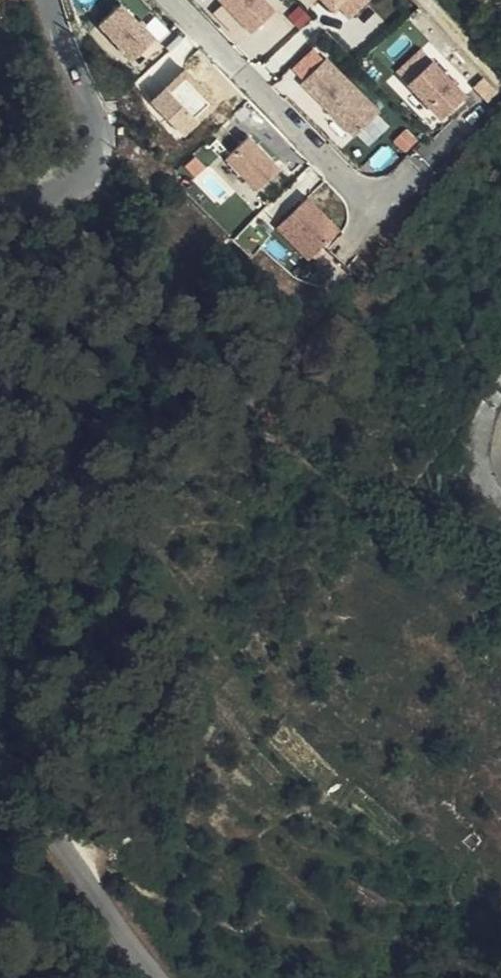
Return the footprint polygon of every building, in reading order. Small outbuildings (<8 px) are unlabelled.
[(266,0),(217,0),(252,34),(276,10),(266,0)] [(378,0),(319,0),(352,31),(380,2),(378,0)] [(167,47),(123,4),(98,29),(142,73),(167,47)] [(383,113),(316,44),(289,71),(355,139),(383,113)] [(153,98),(182,68),(168,54),(138,84),(153,98)] [(469,100),(432,61),(404,87),(441,126),(469,100)] [(223,103),(189,67),(149,104),(183,140),(223,103)] [(288,172),(250,135),(225,161),(263,198),(288,172)] [(312,194),(275,224),(309,266),(346,236),(312,194)]
